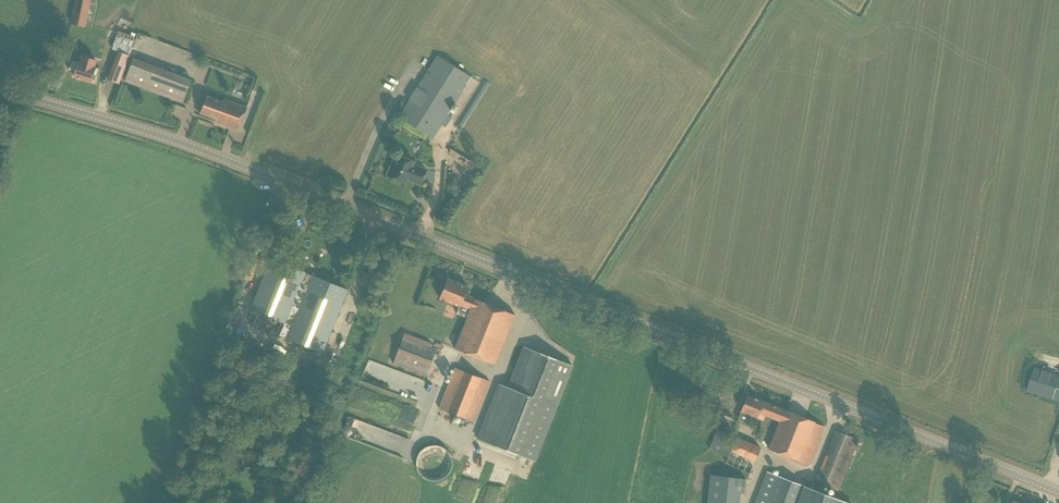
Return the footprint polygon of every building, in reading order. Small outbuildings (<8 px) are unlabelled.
[(88,12),(74,9),(71,23),(85,26),(88,12)] [(113,49),(129,54),(135,36),(119,31),(113,49)] [(118,52),(108,80),(119,84),(129,56),(118,52)] [(438,55),(399,117),(432,138),(441,124),(445,127),(452,117),(447,114),(471,75),(438,55)] [(94,67),(96,60),(83,57),(81,63),(78,62),(78,63),(71,61),(69,70),(75,72),(74,76),(91,81),(93,75),(97,76),(99,69),(95,68),(95,67),(94,67)] [(191,80),(133,59),(124,81),(182,102),(191,80)] [(238,130),(247,108),(223,99),(222,102),(206,96),(200,113),(216,119),(215,122),(238,130)] [(450,150),(447,158),(473,168),(476,160),(450,150)] [(420,185),(426,170),(412,165),(414,162),(395,154),(387,175),(405,182),(408,177),(413,179),(412,182),(420,185)] [(271,259),(248,317),(282,331),(280,335),(307,346),(302,360),(315,364),(320,351),(322,352),(347,290),(271,259)] [(496,363),(515,315),(464,295),(468,287),(447,279),(439,298),(459,306),(456,314),(466,318),(455,347),(496,363)] [(428,347),(429,342),(404,333),(392,364),(426,376),(436,350),(428,347)] [(535,461),(572,365),(524,346),(508,387),(499,384),(477,439),(535,461)] [(1034,366),(1026,392),(1058,402),(1058,375),(1034,366)] [(454,367),(438,408),(473,422),(489,381),(454,367)] [(747,395),(740,412),(737,420),(748,424),(751,417),(760,420),(762,415),(778,421),(767,450),(808,466),(824,427),(814,423),(814,422),(784,410),(775,406),(773,405),(773,406),(764,402),(747,395)] [(405,458),(412,440),(366,424),(360,442),(405,458)] [(760,448),(716,428),(705,454),(749,473),(760,448)] [(835,430),(831,440),(815,481),(837,490),(858,439),(835,430)] [(415,464),(416,468),(417,471),(419,474),(423,477),(426,479),(430,480),(433,481),(437,480),(441,479),(445,477),(446,476),(447,475),(448,474),(448,472),(450,470),(451,465),(451,461),(451,458),(450,456),(450,455),(448,452),(447,450),(445,449),(441,446),(434,445),(430,445),(426,446),(423,448),(420,451),(419,452),(418,453),(417,455),(416,459),(415,464)] [(806,487),(766,472),(754,502),(848,502),(806,487)] [(707,502),(736,502),(737,492),(739,492),(743,493),(745,479),(710,475),(707,502)]
